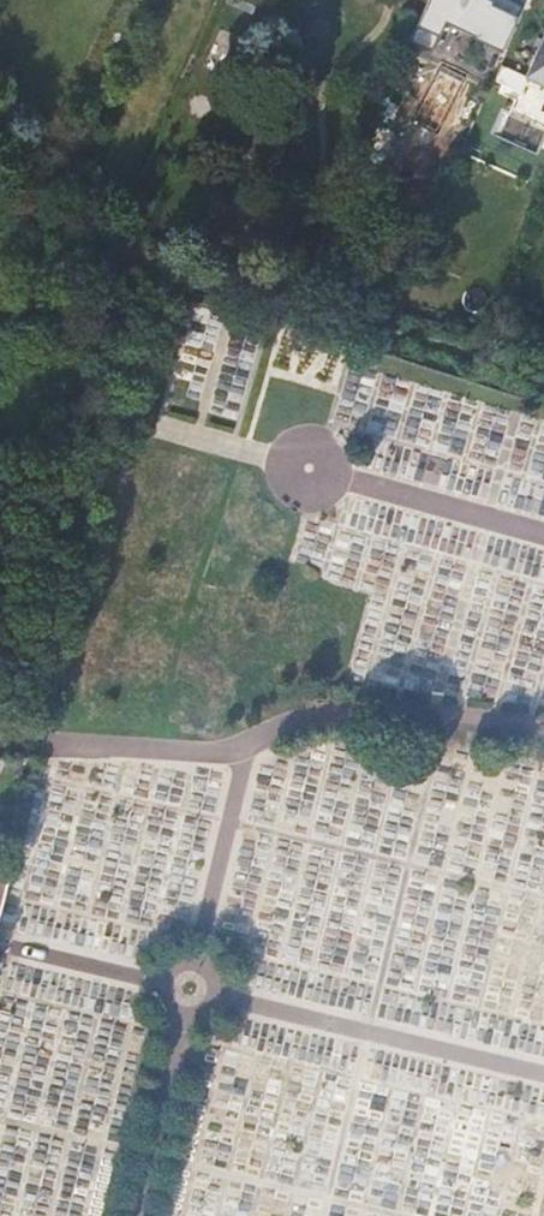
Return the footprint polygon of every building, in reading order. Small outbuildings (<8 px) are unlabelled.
[(407,41),(430,52),(443,24),(498,47),(519,4),(511,0),(427,0),(407,41)] [(523,78),(543,87),(543,26),(523,78)] [(502,67),(496,92),(517,96),(522,72),(502,67)] [(14,873),(0,869),(0,930),(14,873)]
